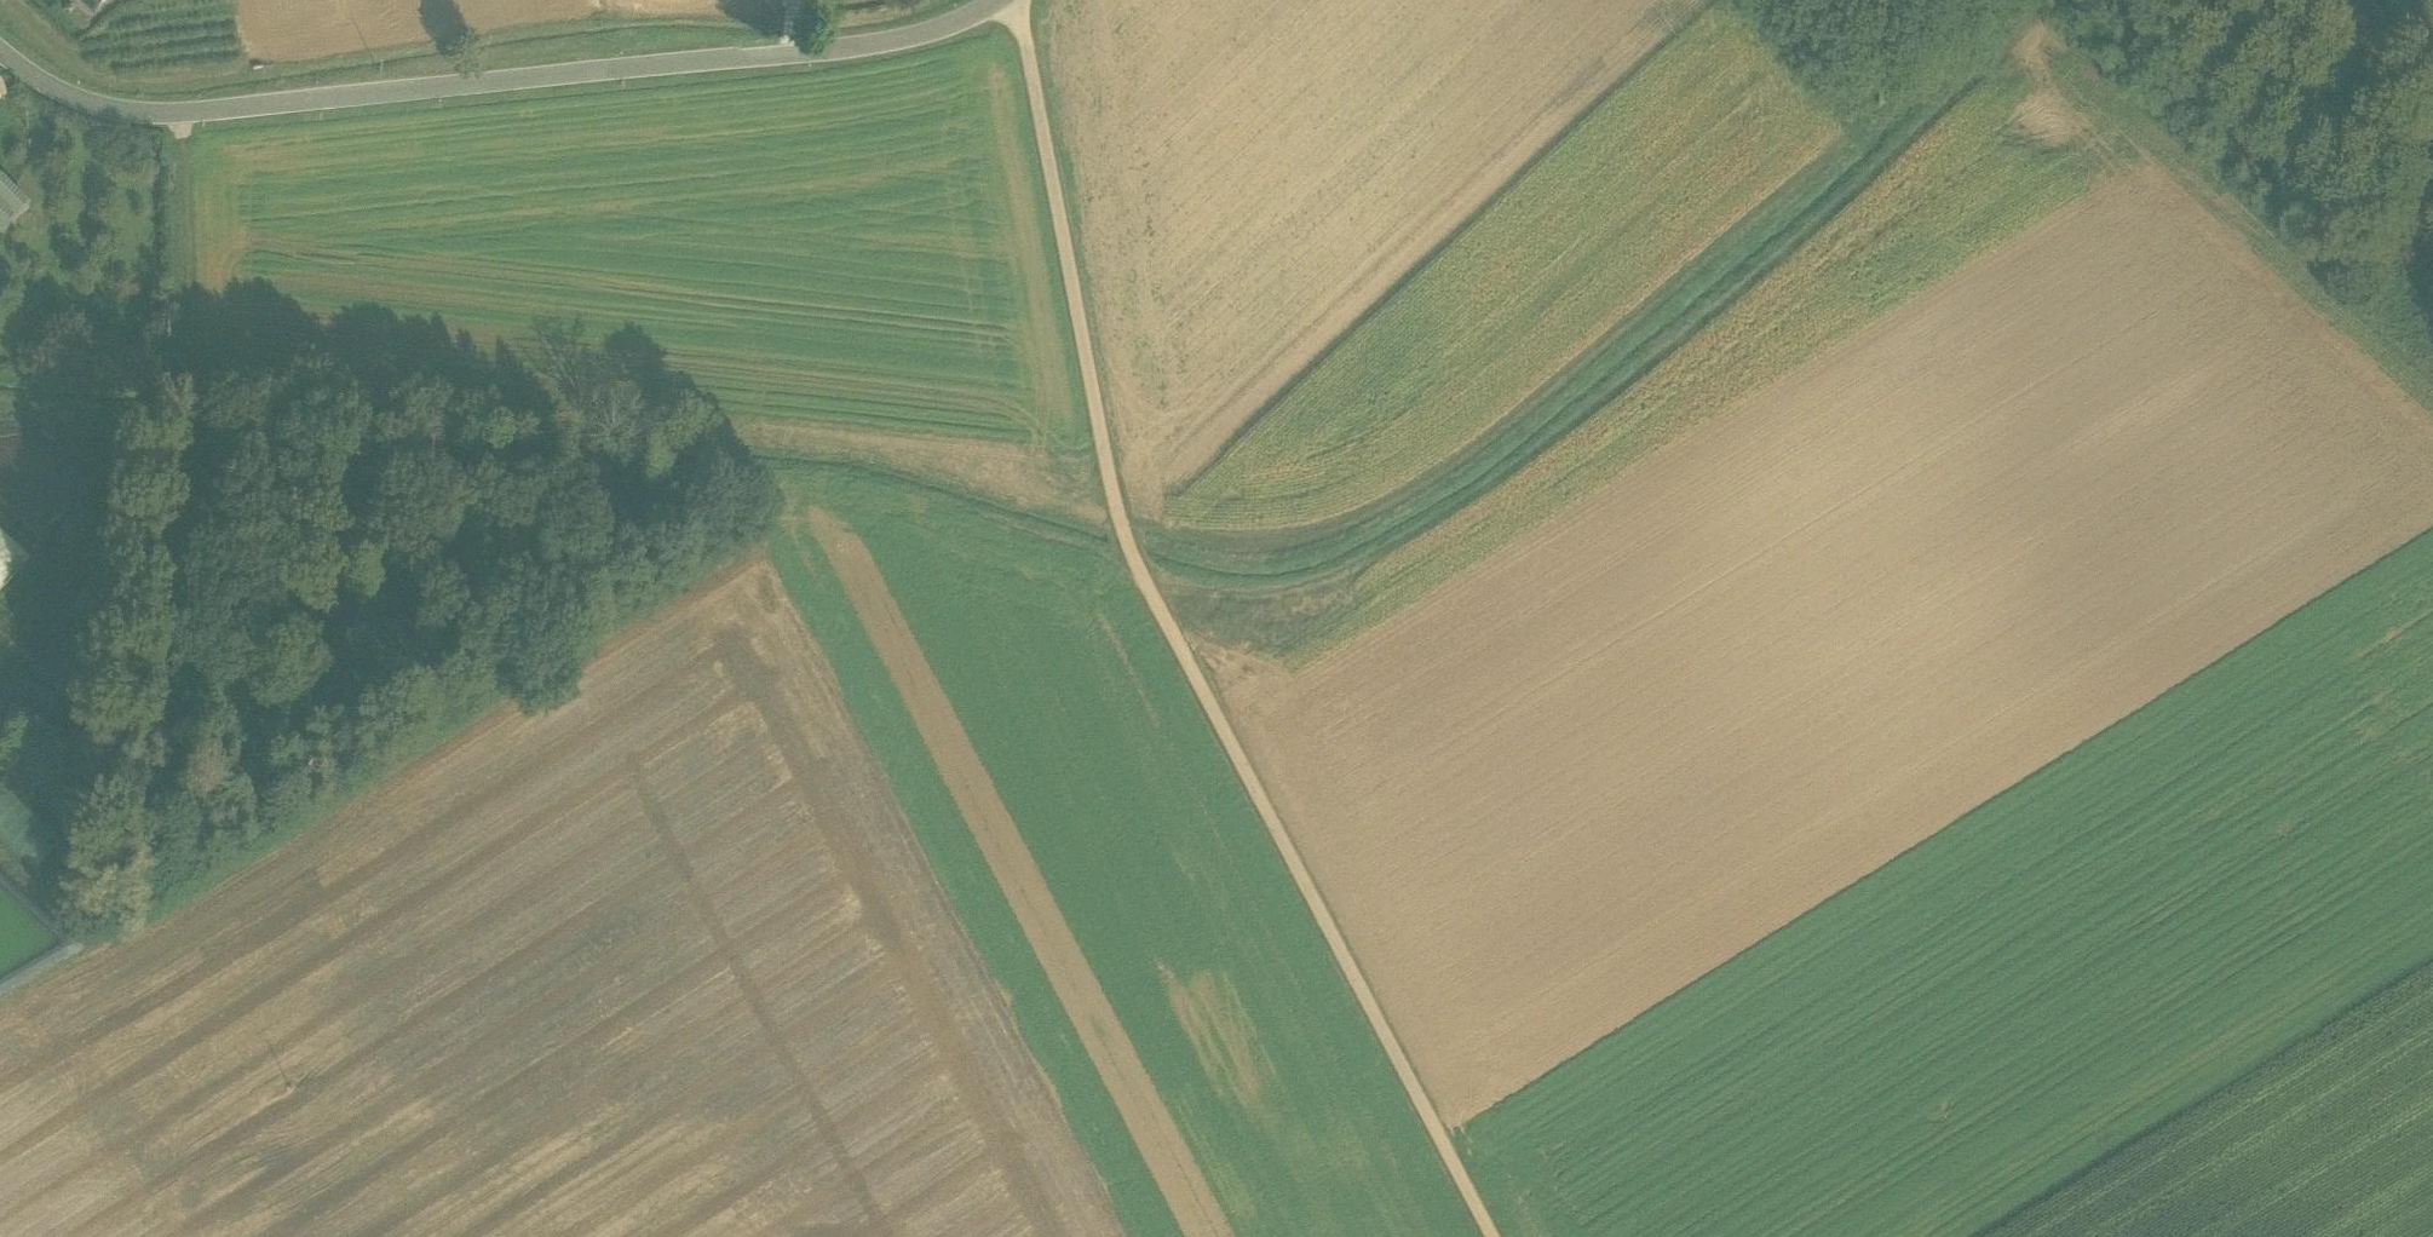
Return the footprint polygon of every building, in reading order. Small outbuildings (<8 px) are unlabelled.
[(92,18),(108,0),(72,0),(92,18)] [(0,187),(0,239),(26,212),(0,187)]
